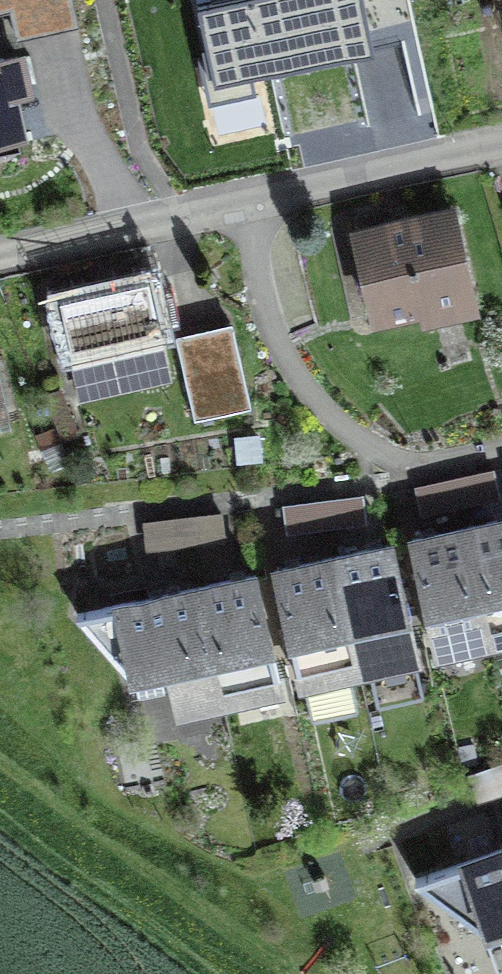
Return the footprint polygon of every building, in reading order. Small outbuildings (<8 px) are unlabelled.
[(203,14),(217,85),(368,55),(356,0),(271,0),(203,14)] [(0,61),(0,159),(27,153),(6,60),(0,61)] [(449,214),(338,239),(359,345),(473,323),(449,214)] [(172,387),(151,278),(55,299),(77,407),(172,387)] [(212,346),(186,352),(197,401),(224,395),(212,346)] [(421,506),(496,490),(492,471),(417,487),(421,506)] [(363,516),(361,496),(285,505),(287,525),(363,516)] [(223,533),(221,513),(145,522),(147,542),(223,533)] [(465,526),(490,636),(501,633),(501,518),(465,526)] [(490,636),(465,526),(412,539),(437,648),(490,636)] [(390,543),(333,555),(357,666),(414,654),(390,543)] [(293,680),(357,666),(333,555),(269,569),(293,680)] [(259,574),(198,584),(216,694),(278,684),(259,574)] [(173,709),(216,694),(198,584),(84,613),(129,666),(170,690),(173,709)] [(501,785),(501,764),(471,775),(478,794),(501,785)] [(423,874),(483,926),(494,922),(501,937),(501,848),(423,874)]
